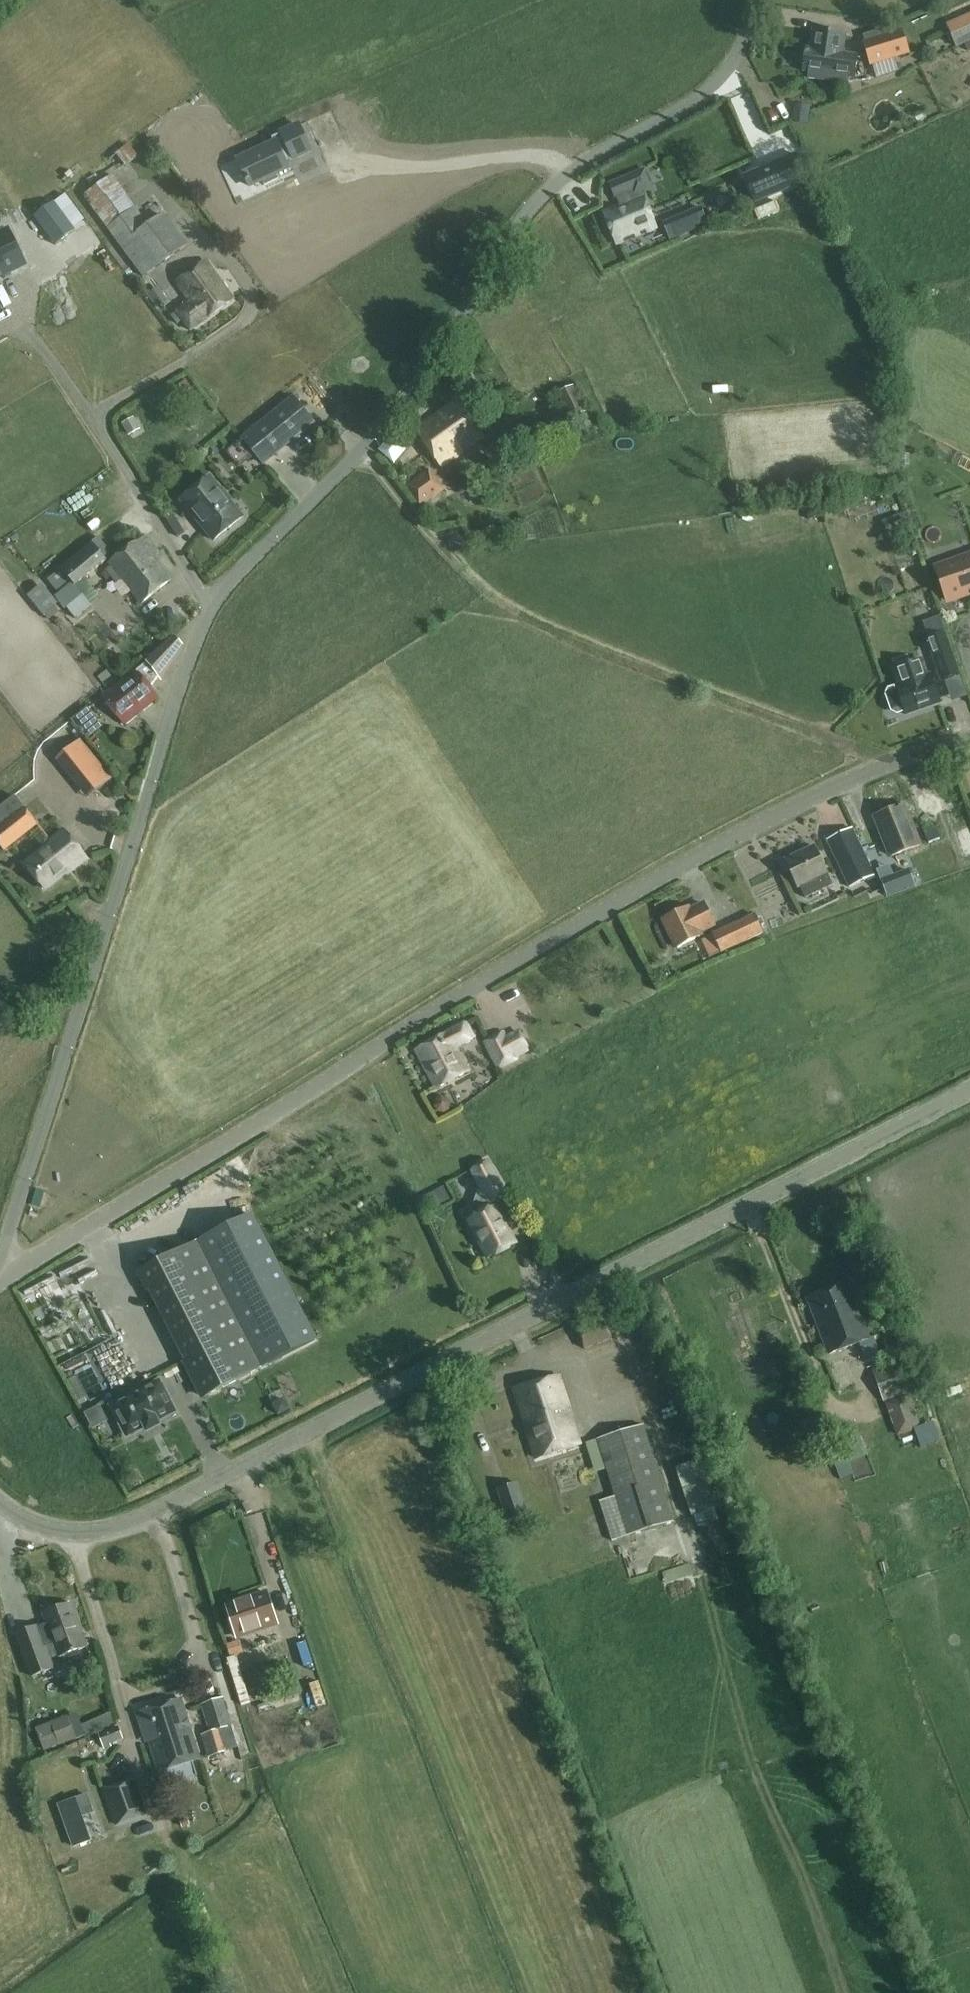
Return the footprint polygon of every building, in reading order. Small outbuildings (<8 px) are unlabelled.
[(950,33),(956,46),(969,40),(969,24),(950,33)] [(806,49),(805,54),(800,55),(799,63),(804,66),(803,70),(809,71),(808,78),(847,84),(851,56),(841,54),(844,35),(814,30),(811,50),(806,49)] [(863,35),(865,43),(882,38),(880,30),(863,35)] [(902,32),(882,38),(865,43),(864,43),(870,65),(908,53),(902,32)] [(793,110),(792,122),(808,124),(810,112),(793,110)] [(274,142),(237,160),(249,186),(262,180),(265,186),(278,180),(276,174),(288,168),(285,163),(311,151),(299,126),(272,138),(274,142)] [(112,152),(122,162),(135,150),(125,139),(112,152)] [(807,181),(796,155),(744,177),(755,203),(807,181)] [(616,244),(655,227),(656,227),(642,196),(631,200),(628,193),(633,191),(627,176),(609,184),(615,199),(616,198),(619,206),(603,213),(616,244)] [(55,245),(75,231),(54,203),(35,217),(55,245)] [(134,206),(107,229),(143,277),(186,245),(163,215),(148,226),(134,206)] [(682,234),(708,223),(702,209),(676,220),(682,234)] [(26,264),(12,236),(9,230),(0,235),(0,277),(26,264)] [(205,262),(176,283),(191,303),(171,317),(177,325),(183,320),(191,330),(233,300),(205,262)] [(167,299),(160,290),(151,297),(158,306),(167,299)] [(573,386),(557,394),(569,419),(585,412),(573,386)] [(243,438),(263,463),(313,422),(293,397),(243,438)] [(441,466),(483,437),(457,400),(415,430),(441,466)] [(401,455),(385,441),(376,451),(392,465),(401,455)] [(420,507),(444,489),(430,470),(406,488),(420,507)] [(213,541),(242,517),(210,477),(181,501),(213,541)] [(177,536),(184,532),(176,519),(169,523),(177,536)] [(138,541),(137,540),(108,563),(140,602),(169,579),(151,557),(157,552),(145,536),(138,541)] [(60,568),(61,569),(75,586),(75,585),(106,560),(104,558),(111,552),(98,537),(91,543),(91,542),(60,568)] [(899,549),(901,560),(917,557),(915,546),(899,549)] [(953,600),(969,594),(969,556),(958,560),(960,564),(942,570),(953,600)] [(75,586),(61,569),(48,579),(61,596),(58,598),(66,608),(82,594),(75,585),(75,586)] [(933,623),(942,619),(928,586),(919,591),(933,623)] [(27,596),(43,615),(55,606),(39,587),(27,596)] [(67,607),(77,618),(91,606),(82,595),(67,607)] [(945,633),(930,639),(945,680),(960,675),(945,633)] [(182,645),(174,636),(102,697),(124,724),(158,698),(150,687),(158,676),(159,677),(182,645)] [(941,702),(932,675),(927,677),(921,660),(895,669),(901,686),(896,688),(906,715),(941,702)] [(77,727),(92,714),(87,708),(72,720),(77,727)] [(776,712),(773,721),(793,728),(796,719),(776,712)] [(82,741),(63,756),(58,760),(88,798),(112,779),(82,741)] [(891,857),(920,845),(904,805),(873,817),(886,848),(887,848),(891,857)] [(37,824),(24,807),(0,826),(0,845),(4,849),(37,824)] [(849,889),(876,876),(853,827),(826,840),(849,889)] [(87,859),(64,831),(50,841),(52,843),(25,865),(45,890),(66,872),(68,874),(87,859)] [(827,874),(828,874),(815,846),(785,861),(798,888),(800,887),(805,899),(832,886),(827,874)] [(909,872),(893,878),(898,891),(914,884),(909,872)] [(675,912),(666,916),(667,918),(663,920),(676,948),(701,936),(700,933),(714,926),(704,904),(690,911),(688,908),(676,914),(675,912)] [(764,933),(756,915),(714,934),(722,952),(764,933)] [(470,1071),(457,1047),(475,1038),(468,1024),(455,1031),(454,1030),(415,1051),(436,1089),(470,1071)] [(505,1032),(486,1042),(500,1068),(519,1058),(518,1057),(530,1050),(521,1032),(508,1039),(505,1032)] [(432,1101),(438,1112),(451,1105),(444,1094),(432,1101)] [(488,1162),(472,1170),(482,1190),(491,1206),(494,1204),(507,1198),(488,1162)] [(515,1244),(494,1204),(491,1206),(482,1190),(478,1192),(474,1203),(480,1216),(470,1221),(488,1257),(515,1244)] [(250,1216),(139,1273),(203,1397),(314,1340),(250,1216)] [(808,1298),(828,1354),(869,1338),(849,1283),(808,1298)] [(605,1317),(576,1328),(585,1350),(614,1340),(605,1317)] [(872,1371),(882,1401),(912,1391),(902,1361),(872,1371)] [(74,1368),(64,1374),(78,1398),(88,1392),(74,1368)] [(540,1428),(548,1455),(580,1445),(559,1376),(537,1383),(550,1425),(540,1428)] [(159,1382),(111,1406),(126,1437),(144,1428),(147,1432),(159,1426),(157,1421),(174,1412),(159,1382)] [(550,1425),(537,1383),(515,1390),(536,1459),(548,1455),(540,1428),(550,1425)] [(886,1404),(897,1435),(918,1427),(907,1396),(886,1404)] [(673,1523),(644,1426),(598,1440),(615,1497),(600,1502),(612,1542),(673,1523)] [(526,1514),(516,1484),(497,1490),(507,1520),(526,1514)] [(719,1522),(715,1509),(693,1515),(698,1529),(719,1522)] [(692,1566),(706,1562),(694,1524),(680,1528),(692,1566)] [(665,1582),(691,1575),(688,1563),(661,1570),(665,1582)] [(276,1624),(266,1593),(227,1606),(237,1637),(276,1624)] [(44,1614),(48,1625),(38,1628),(37,1627),(16,1634),(32,1678),(53,1670),(45,1648),(54,1644),(59,1658),(87,1648),(82,1634),(71,1604),(44,1614)] [(238,1642),(227,1645),(231,1657),(242,1653),(238,1642)] [(149,1709),(136,1713),(144,1738),(148,1737),(159,1772),(167,1770),(171,1783),(196,1775),(196,1776),(197,1776),(193,1762),(200,1759),(181,1699),(149,1709)] [(202,1705),(211,1733),(202,1736),(209,1757),(238,1748),(223,1699),(202,1705)] [(82,1736),(115,1725),(110,1710),(77,1722),(82,1736)] [(39,1736),(45,1751),(76,1738),(70,1723),(39,1736)] [(109,1744),(122,1739),(118,1727),(99,1734),(104,1749),(110,1746),(109,1744)] [(116,1825),(146,1814),(134,1778),(103,1789),(116,1825)] [(87,1796),(58,1806),(73,1847),(90,1841),(81,1817),(93,1813),(87,1796)] [(118,1846),(126,1862),(137,1856),(129,1841),(118,1846)]
